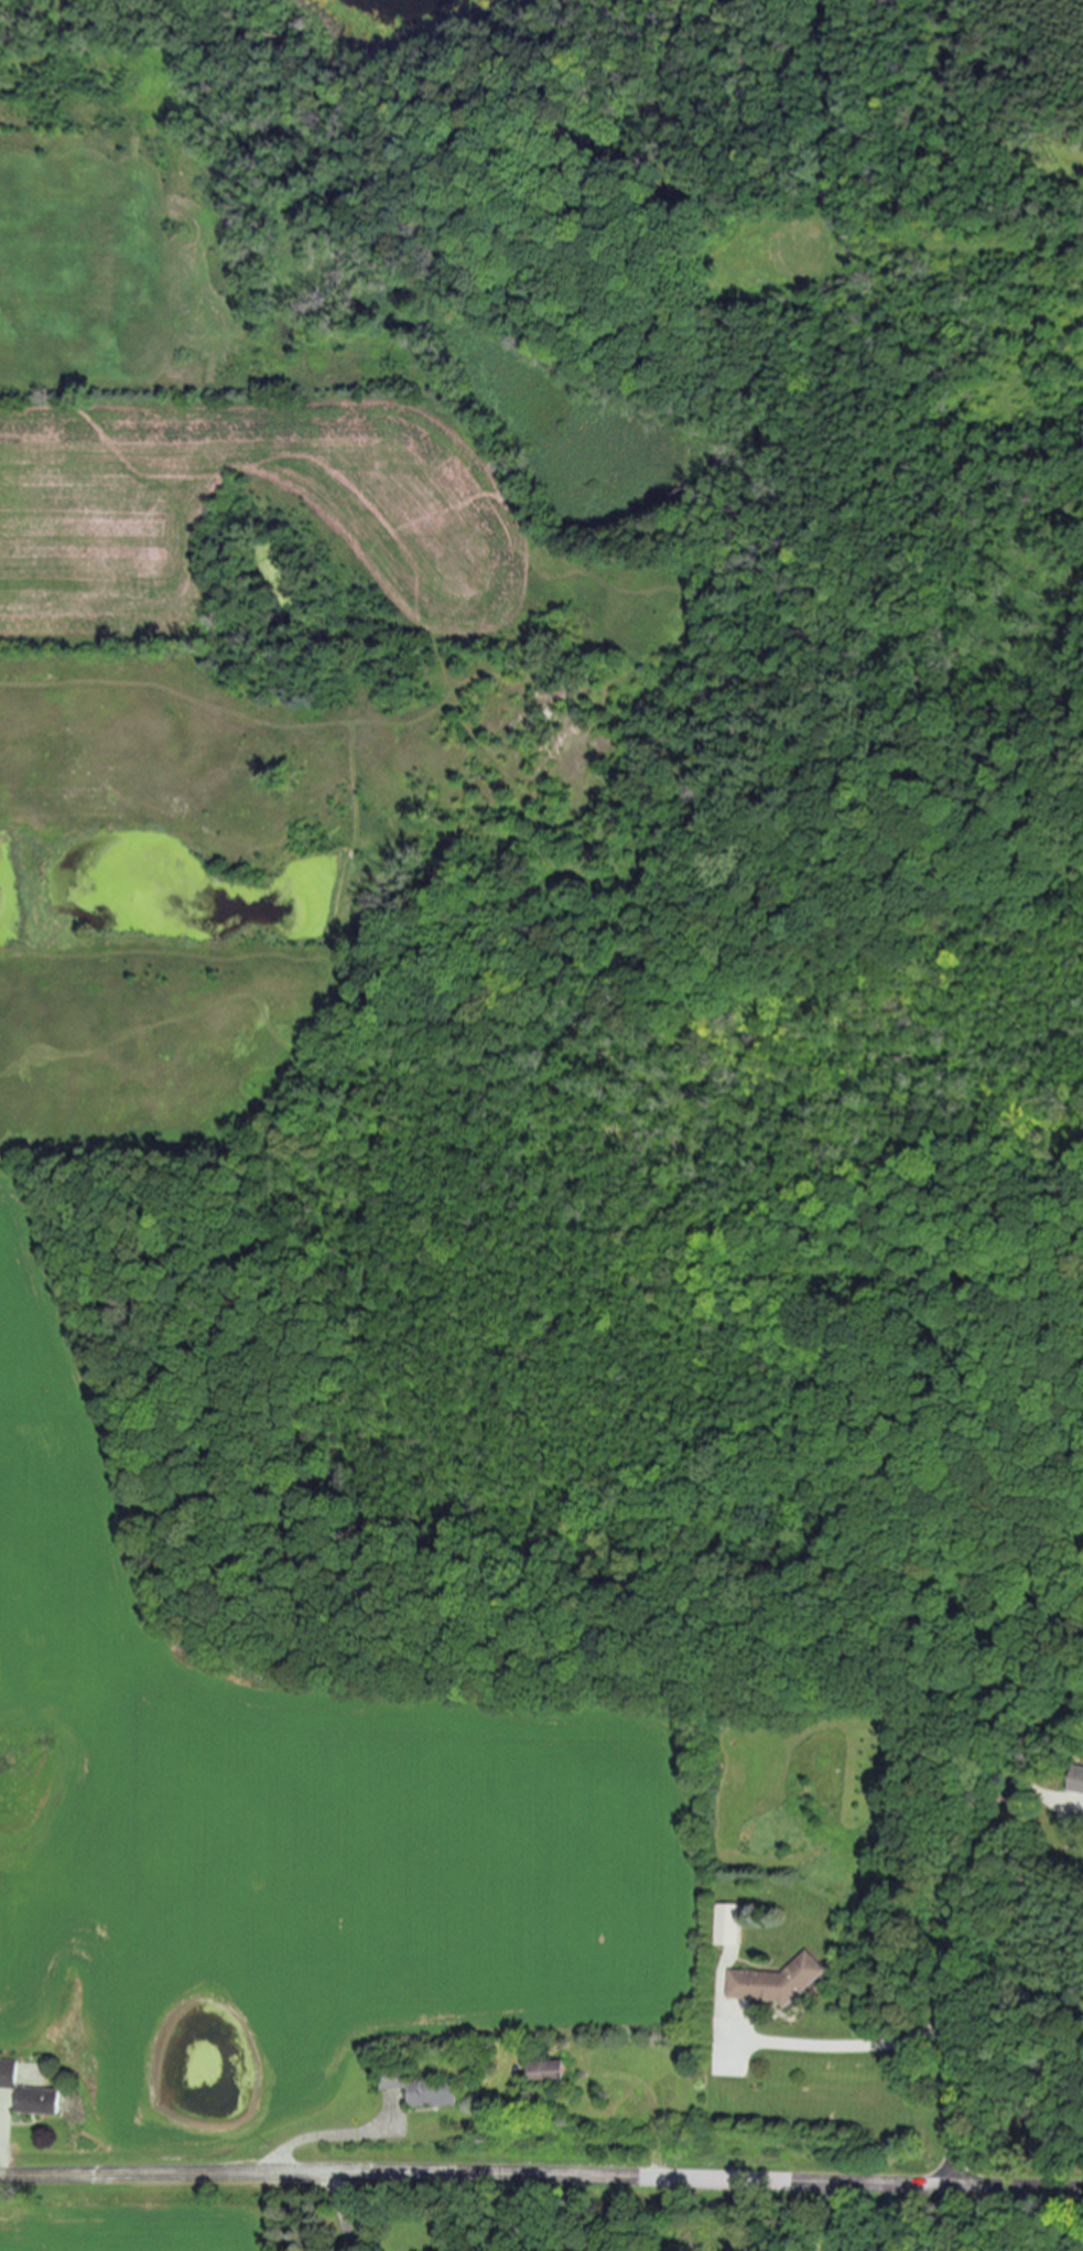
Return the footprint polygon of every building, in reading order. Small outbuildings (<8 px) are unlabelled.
[(1082,1794),(1082,1769),(1072,1768),(1069,1793),(1082,1794)] [(713,1947),(737,1947),(738,1906),(714,1905),(713,1947)] [(727,1971),(726,2000),(764,2001),(775,2002),(783,2010),(824,1973),(804,1951),(780,1973),(727,1971)] [(0,2062),(0,2090),(16,2090),(16,2062),(0,2062)] [(531,2083),(566,2082),(565,2063),(530,2064),(531,2083)] [(407,2083),(408,2108),(458,2107),(457,2081),(407,2083)] [(56,2119),(60,2093),(16,2087),(12,2113),(56,2119)]
